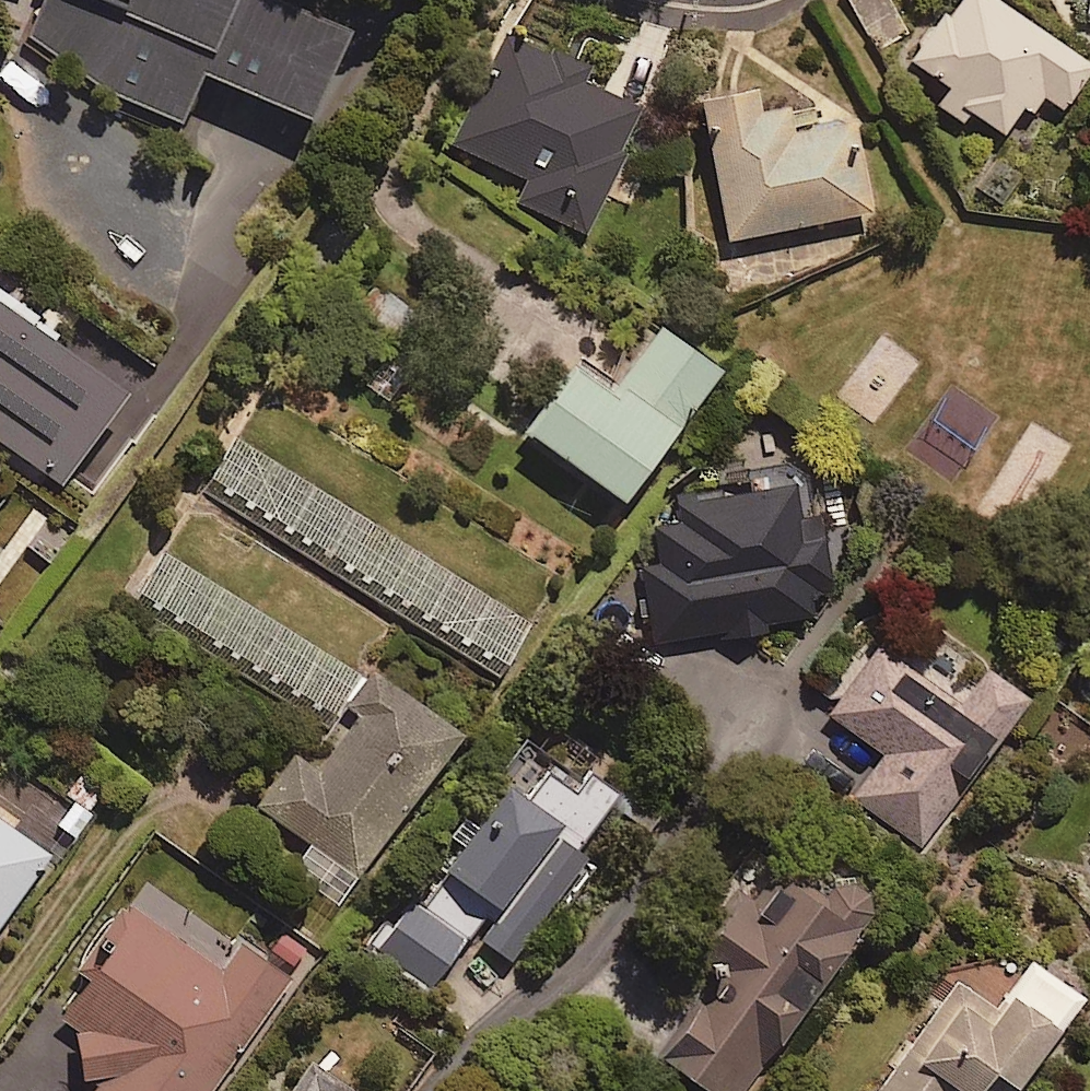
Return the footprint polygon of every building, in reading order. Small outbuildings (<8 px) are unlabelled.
[(17,43),(118,87),(115,94),(185,125),(208,73),(317,121),(357,30),(289,0),(36,0),(17,43)] [(1020,108),(1030,115),(1041,99),(1061,112),(1089,69),(984,0),(951,0),(903,73),(939,96),(932,107),(962,127),(969,116),(1001,137),(1020,108)] [(594,71),(505,29),(452,144),(530,180),(519,203),(591,236),(649,110),(589,82),(594,71)] [(766,115),(761,89),(706,100),(733,240),(875,212),(857,120),(800,132),(796,109),(766,115)] [(0,276),(0,439),(63,485),(145,372),(84,328),(70,348),(13,308),(24,293),(0,276)] [(431,320),(381,283),(360,313),(409,349),(431,320)] [(726,372),(664,326),(618,389),(584,364),(534,432),(631,503),(726,372)] [(533,625),(233,435),(200,487),(500,677),(533,625)] [(825,489),(691,502),(693,524),(652,528),(656,571),(648,571),(655,645),(766,635),(765,625),(812,621),(810,597),(835,594),(825,489)] [(356,673),(165,553),(132,604),(323,725),(356,673)] [(983,672),(965,697),(885,638),(828,716),(884,757),(852,801),(919,850),(1026,703),(983,672)] [(466,736),(383,673),(316,762),(302,751),(261,805),(316,847),(300,869),(342,901),(466,736)] [(625,795),(542,728),(501,779),(517,793),(424,907),(417,902),(371,959),(424,1001),(480,932),(513,959),(591,864),(577,853),(625,795)] [(0,819),(0,929),(52,856),(0,819)] [(751,899),(695,974),(718,991),(669,1059),(713,1090),(752,1090),(887,905),(844,873),(826,897),(791,871),(764,908),(751,899)] [(127,909),(89,963),(99,970),(66,1016),(81,1030),(83,1071),(104,1083),(99,1090),(213,1090),(292,980),(243,944),(220,975),(127,909)] [(1024,966),(993,1009),(952,980),(874,1090),(1011,1090),(1075,1001),(1024,966)] [(311,1070),(297,1090),(342,1090),(311,1070)]
